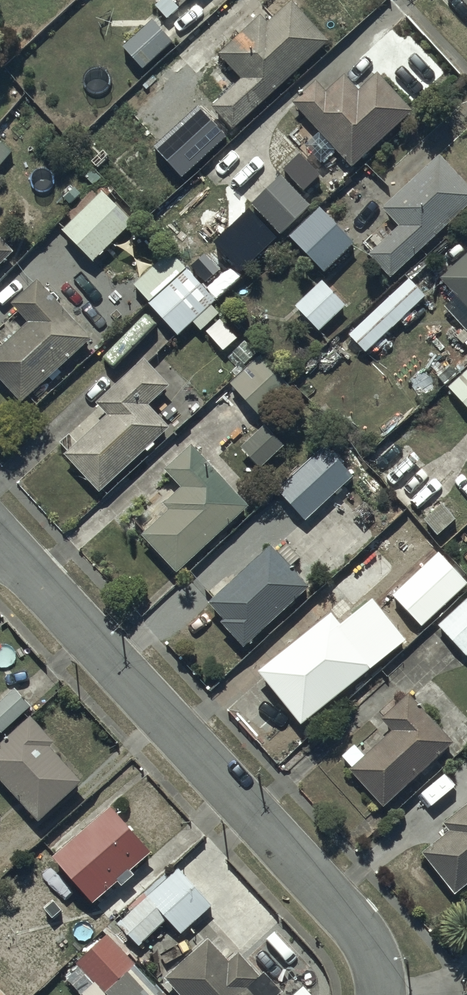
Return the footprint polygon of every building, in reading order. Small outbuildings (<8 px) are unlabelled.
[(218,47),(241,72),(212,99),(233,122),(327,35),(295,0),(287,0),(269,16),(261,8),(218,47)] [(153,21),(122,48),(142,70),(173,43),(153,21)] [(313,76),(291,96),(351,161),(411,106),(375,67),(357,84),(344,69),(324,88),(313,76)] [(198,105),(153,146),(181,177),(226,137),(198,105)] [(14,139),(0,128),(0,157),(14,139)] [(390,271),(466,200),(466,184),(437,151),(380,202),(397,220),(368,247),(390,271)] [(300,153),(284,168),(303,190),(319,176),(300,153)] [(280,172),(249,200),(276,230),(307,203),(280,172)] [(63,228),(93,259),(134,219),(103,188),(63,228)] [(319,202),(289,231),(323,266),(352,237),(319,202)] [(248,208),(212,241),(240,271),(276,238),(248,208)] [(11,245),(0,233),(0,255),(11,245)] [(131,280),(176,330),(190,317),(199,326),(218,309),(210,300),(214,296),(169,246),(131,280)] [(440,272),(466,304),(466,249),(440,272)] [(383,333),(423,293),(405,274),(347,332),(365,350),(368,347),(374,353),(388,339),(383,333)] [(19,397),(89,335),(36,276),(11,298),(27,316),(0,340),(0,375),(19,397)] [(322,277),(294,302),(317,328),(346,303),(322,277)] [(258,350),(229,378),(265,417),(295,389),(258,350)] [(62,448),(97,487),(168,422),(147,399),(168,380),(143,353),(95,397),(105,409),(62,448)] [(447,381),(466,404),(466,363),(447,381)] [(446,486),(406,442),(401,447),(387,432),(369,449),(382,464),(376,470),(416,514),(418,512),(437,532),(455,514),(437,495),(446,486)] [(248,501),(189,438),(161,464),(178,482),(163,497),(169,503),(140,530),(177,569),(248,501)] [(323,438),(273,482),(304,516),(353,472),(323,438)] [(268,539),(227,577),(223,573),(207,587),(211,591),(206,596),(223,614),(218,618),(241,642),(307,581),(288,560),(298,551),(285,538),(275,547),(268,539)] [(395,564),(374,542),(331,582),(335,586),(332,588),(345,602),(349,599),(354,603),(395,564)] [(390,591),(418,622),(466,579),(466,575),(440,546),(390,591)] [(293,640),(299,648),(263,676),(300,720),(407,636),(372,591),(343,613),(337,605),(293,640)] [(436,621),(465,653),(466,652),(466,593),(436,621)] [(0,729),(30,704),(15,685),(0,697),(0,729)] [(381,802),(452,739),(408,689),(379,714),(389,726),(361,751),(353,741),(340,752),(348,761),(347,763),(381,802)] [(0,738),(0,773),(38,815),(80,776),(49,742),(54,737),(30,711),(0,738)] [(443,818),(448,824),(421,847),(453,888),(466,876),(466,799),(443,818)] [(52,850),(92,897),(119,875),(123,880),(135,869),(131,864),(151,847),(111,800),(52,850)] [(117,920),(138,942),(165,915),(183,932),(215,901),(176,862),(117,920)] [(70,979),(82,991),(93,980),(105,991),(136,959),(105,929),(58,977),(65,983),(70,979)] [(164,974),(184,994),(273,994),(282,986),(265,967),(260,972),(238,948),(229,956),(208,933),(164,974)]
